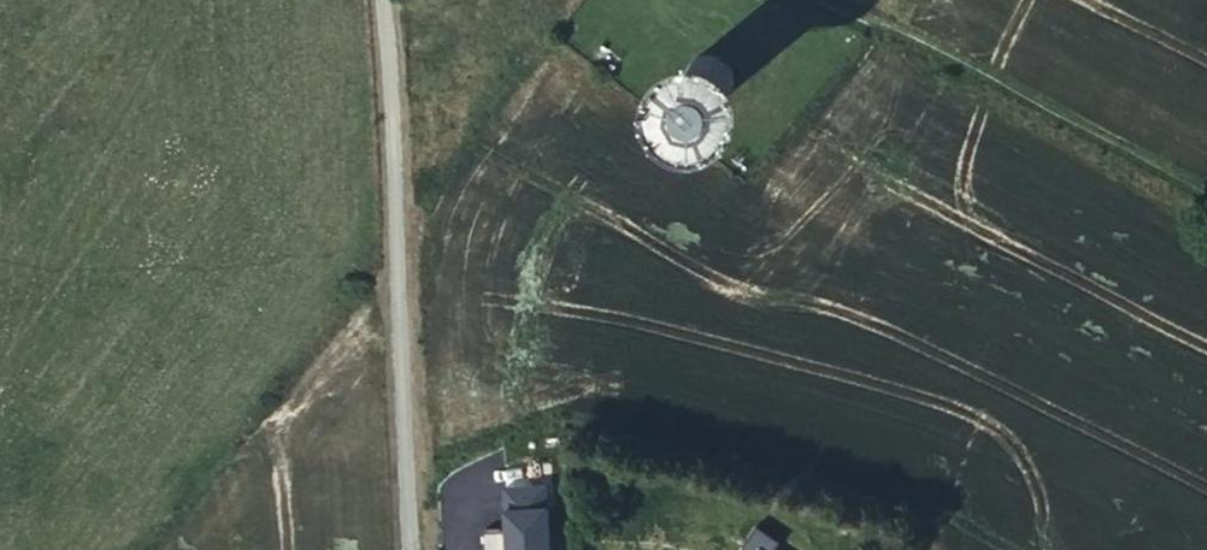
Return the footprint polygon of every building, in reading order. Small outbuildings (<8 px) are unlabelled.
[(735,82),(735,78),(735,74),(734,71),(733,68),(731,64),(728,60),(724,57),(719,54),(714,53),(709,52),(704,53),(699,54),(694,57),(690,60),(687,64),(684,69),(684,72),(683,75),(683,79),(684,84),(686,90),(689,95),(693,98),(698,101),(703,103),(713,104),(718,102),(722,101),(726,98),(729,95),(731,92),(734,86),(735,82)]
